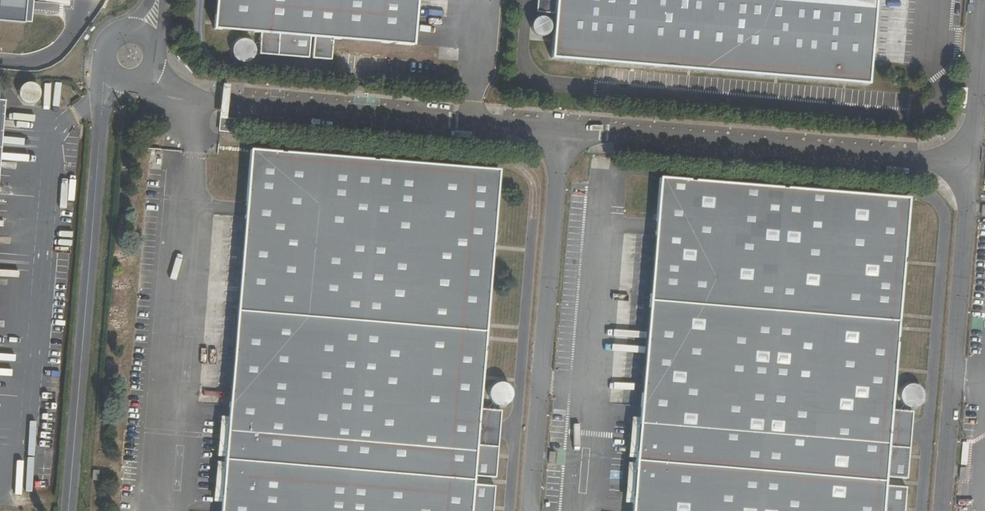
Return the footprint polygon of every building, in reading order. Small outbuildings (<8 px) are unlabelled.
[(29,21),(31,0),(0,0),(0,19),(29,21)] [(417,0),(216,0),(214,28),(261,32),(259,54),(307,58),(309,36),(314,37),(312,58),(331,59),(332,37),(413,45),(417,0)] [(552,55),(873,81),(883,0),(556,0),(552,55)] [(536,16),(532,33),(548,36),(551,20),(536,16)] [(256,55),(256,52),(256,49),(255,45),(253,43),(251,40),(248,39),(244,39),(241,39),(238,40),(235,42),(233,44),(232,47),(231,50),(231,54),(232,56),(234,59),(237,61),(240,63),(243,63),(246,63),(249,62),(252,60),(254,58),(256,55)] [(62,81),(71,82),(72,74),(62,74),(62,81)] [(39,100),(36,82),(19,85),(21,102),(39,100)] [(47,91),(46,108),(59,109),(59,92),(47,91)] [(504,183),(244,157),(212,510),(497,510),(476,508),(476,500),(498,502),(503,434),(482,432),(504,183)] [(637,510),(904,510),(905,491),(884,490),(884,482),(906,483),(912,415),(890,414),(907,200),(663,181),(637,510)] [(921,406),(922,403),(923,400),(922,398),(922,395),(920,392),(917,390),(915,388),(911,388),(908,388),(905,389),(903,391),(900,393),(899,396),(898,399),(899,402),(900,406),(902,408),(904,410),(907,411),(910,412),(914,411),(917,410),(919,408),(921,406)] [(513,423),(514,420),(515,417),(514,414),(513,411),(511,409),(509,407),(506,405),(503,405),(499,405),(496,406),(493,408),(491,410),(490,413),(489,416),(490,420),(490,421),(491,424),(494,427),(496,428),(499,429),(503,430),(506,429),(509,428),(511,426),(513,423)] [(18,489),(32,489),(33,459),(19,459),(18,489)]
